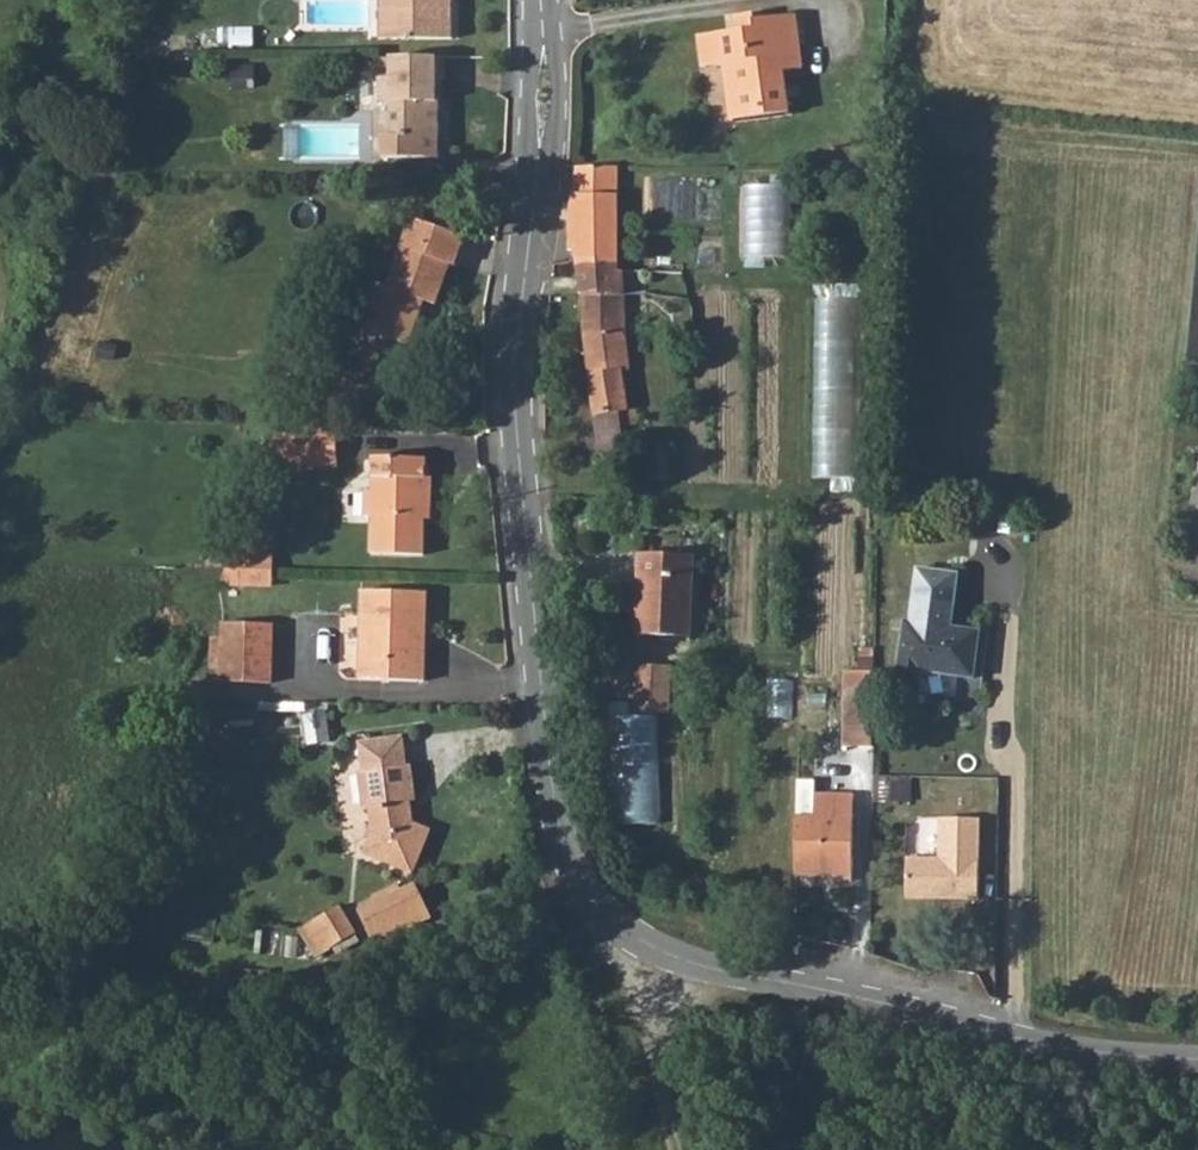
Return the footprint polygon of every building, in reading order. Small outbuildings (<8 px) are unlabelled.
[(392,17),(380,17),(381,42),(454,40),(453,6),(444,6),(444,0),(391,0),(392,17)] [(752,16),(737,19),(739,36),(695,40),(699,70),(718,68),(722,94),(733,92),(736,106),(758,104),(760,117),(784,114),(779,75),(798,72),(792,19),(753,23),(752,16)] [(450,87),(449,63),(399,64),(395,64),(395,138),(387,138),(386,160),(443,161),(443,136),(444,108),(434,108),(434,86),(450,87)] [(725,122),(760,117),(758,104),(736,106),(733,92),(722,94),(725,122)] [(578,250),(578,260),(617,257),(618,168),(577,167),(571,219),(570,250),(578,250)] [(463,239),(410,223),(388,291),(373,288),(351,360),(406,378),(428,304),(438,307),(450,263),(457,264),(463,239)] [(627,279),(627,269),(617,269),(617,257),(578,260),(583,333),(625,334),(620,282),(627,279)] [(818,281),(815,487),(861,488),(864,281),(818,281)] [(628,369),(625,334),(583,333),(596,451),(622,449),(619,428),(635,424),(633,406),(626,407),(619,370),(628,369)] [(333,476),(335,432),(275,433),(259,477),(333,476)] [(418,458),(369,460),(372,489),(362,491),(364,521),(371,520),(373,555),(424,553),(421,504),(429,504),(426,474),(420,473),(418,458)] [(1192,473),(1183,582),(1197,583),(1197,473),(1192,473)] [(924,530),(901,529),(901,537),(924,538),(924,530)] [(229,583),(275,585),(277,548),(231,546),(229,583)] [(692,562),(638,560),(635,630),(690,634),(692,562)] [(950,634),(958,585),(918,578),(911,629),(905,628),(897,683),(919,686),(927,696),(943,698),(953,691),(955,678),(972,681),(981,637),(950,634)] [(428,592),(365,594),(367,682),(431,680),(428,592)] [(277,634),(228,635),(229,650),(222,652),(222,679),(229,678),(229,695),(278,693),(277,634)] [(669,666),(634,665),(632,712),(668,713),(669,666)] [(840,745),(875,747),(876,710),(873,672),(843,672),(840,745)] [(328,708),(305,711),(310,743),(333,740),(328,708)] [(396,743),(362,744),(362,776),(353,777),(354,809),(364,810),(364,831),(353,858),(402,883),(422,844),(401,830),(399,809),(407,809),(405,774),(397,775),(396,743)] [(914,774),(877,773),(877,798),(913,799),(914,774)] [(814,817),(793,818),(792,876),(827,876),(828,880),(850,880),(850,795),(815,794),(814,817)] [(913,907),(985,908),(986,827),(946,827),(945,868),(913,867),(913,907)] [(421,880),(360,901),(374,940),(435,918),(421,880)] [(304,932),(321,959),(346,943),(330,916),(304,932)]
